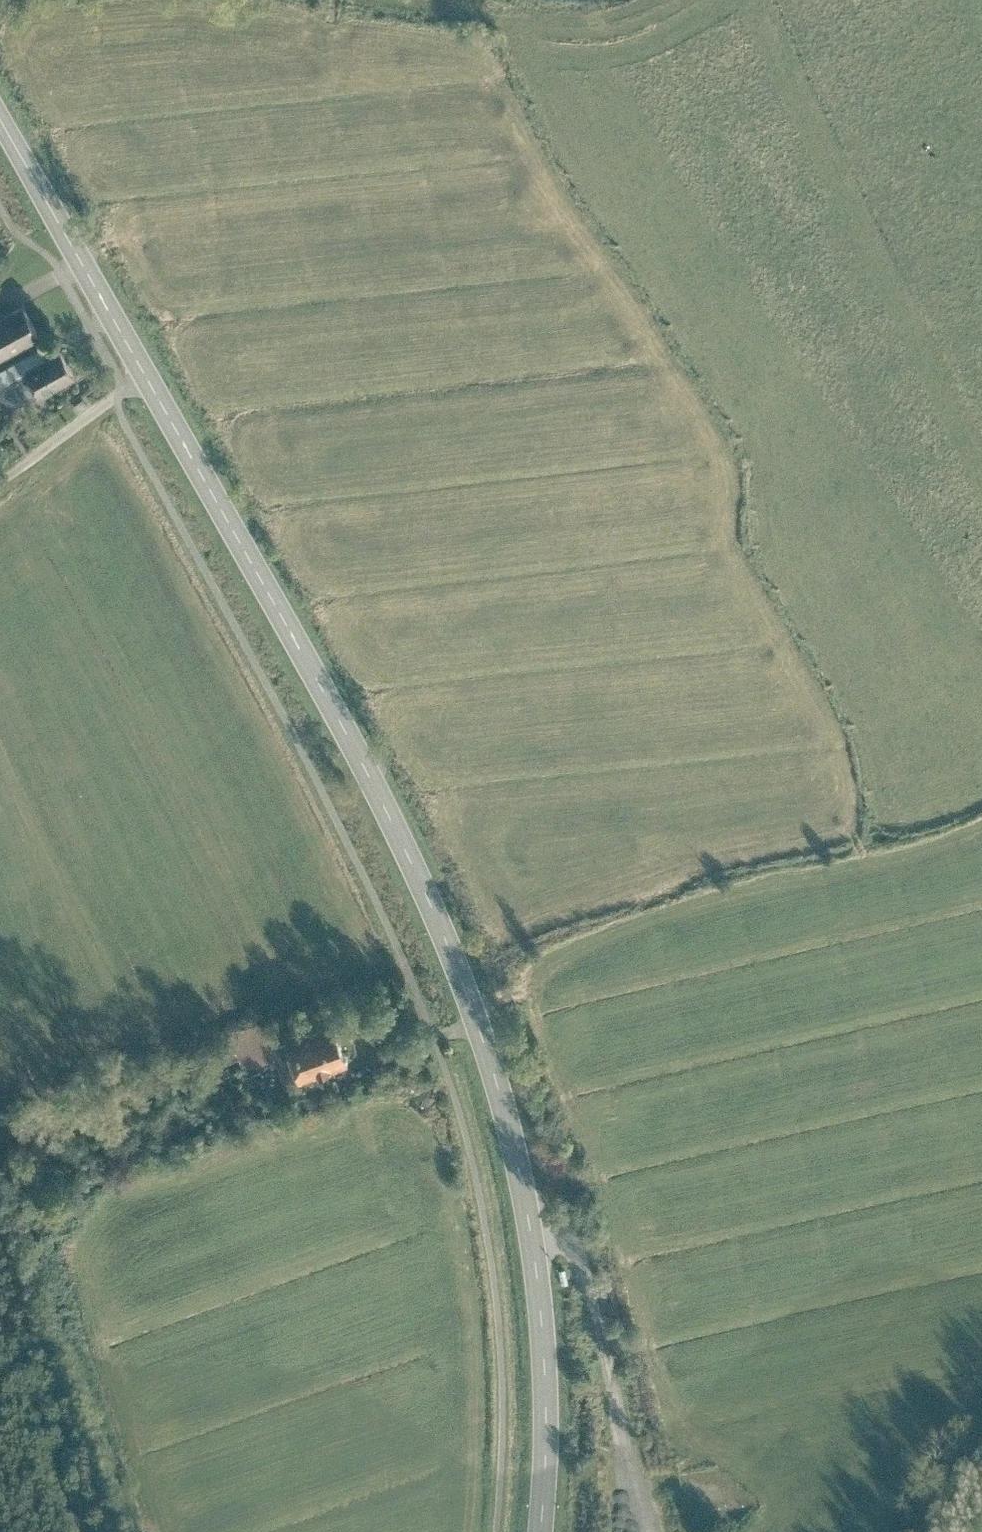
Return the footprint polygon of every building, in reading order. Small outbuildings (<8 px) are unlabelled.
[(0,311),(0,359),(47,342),(23,302),(0,311)] [(69,342),(34,364),(50,394),(86,370),(69,342)] [(338,1014),(290,1031),(291,1035),(303,1069),(304,1072),(353,1056),(338,1014)] [(291,1073),(303,1069),(291,1035),(275,1040),(280,1053),(287,1075),(291,1073)]
